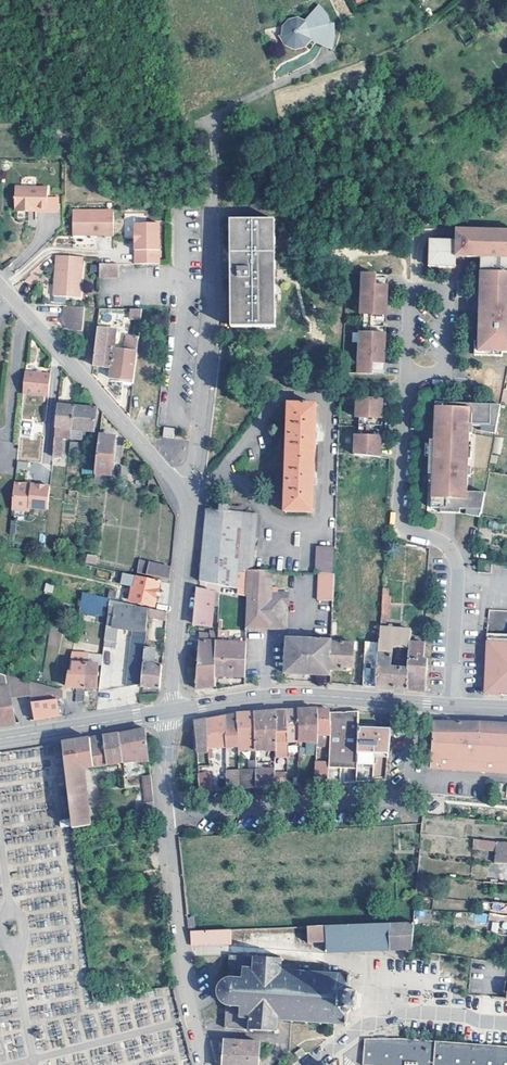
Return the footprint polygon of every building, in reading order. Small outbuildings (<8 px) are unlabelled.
[(333,22),(330,23),(326,13),(319,5),(317,5),(304,22),(298,20),(297,18),(289,20),(290,22),(285,25),(284,36),(282,36),(284,40),(286,45),(293,47),(297,47),(306,44),(311,38),(331,46),(334,37),(334,34),(333,22)] [(385,90),(379,70),(367,74),(373,93),(385,90)] [(49,183),(17,182),(16,206),(29,206),(30,204),(37,204),(48,204),(49,183)] [(338,192),(335,183),(319,187),(322,197),(338,192)] [(114,235),(114,209),(74,209),(73,230),(76,234),(83,234),(85,231),(90,231),(90,234),(106,234),(106,235),(114,235)] [(276,327),(276,219),(233,219),(231,326),(276,327)] [(160,222),(135,222),(135,264),(159,264),(160,222)] [(467,253),(467,256),(481,257),(485,257),(485,271),(481,271),(480,273),(480,295),(484,295),(484,310),(479,310),(479,324),(479,341),(479,350),(503,351),(506,351),(506,230),(456,228),(456,239),(429,239),(429,259),(436,259),(436,266),(455,267),(456,256),(456,252),(467,253)] [(83,256),(57,254),(56,265),(59,265),(58,283),(55,283),(54,295),(80,297),(83,256)] [(119,263),(100,263),(100,276),(119,276),(119,263)] [(360,332),(359,373),(370,373),(370,367),(373,367),(373,370),(385,371),(385,362),(380,362),(381,343),(386,343),(386,333),(381,333),(381,326),(381,322),(382,314),(387,315),(387,305),(382,305),(383,285),(388,286),(388,277),(362,277),(361,314),(363,314),(363,332),(360,332)] [(465,279),(457,279),(457,297),(465,297),(465,279)] [(85,306),(64,305),(62,321),(70,329),(83,330),(85,306)] [(142,308),(132,308),(131,317),(141,318),(142,308)] [(112,366),(114,348),(117,328),(97,326),(94,364),(112,366)] [(114,348),(112,366),(110,376),(134,379),(139,335),(128,335),(127,350),(114,348)] [(503,351),(479,350),(479,341),(475,341),(475,355),(503,356),(503,351)] [(24,393),(41,394),(43,372),(26,371),(24,393)] [(43,372),(41,394),(49,395),(51,373),(43,372)] [(376,457),(376,455),(377,446),(381,446),(382,437),(377,437),(377,430),(378,426),(378,419),(383,418),(383,410),(378,410),(379,399),(353,398),(352,417),(355,418),(354,436),(351,436),(351,456),(376,457)] [(309,402),(305,402),(305,404),(289,403),(286,510),(313,511),(317,404),(309,404),(309,402)] [(501,404),(445,402),(445,406),(436,406),(435,431),(438,431),(438,439),(434,439),(433,474),(433,508),(442,509),(441,514),(460,517),(461,513),(481,516),(484,496),(467,493),(467,477),(470,477),(470,468),(468,468),(468,461),(470,461),(470,453),(468,453),(468,442),(470,442),(470,434),(473,434),(473,426),(482,426),(497,426),(501,404)] [(65,437),(72,437),(75,405),(59,404),(56,436),(65,437)] [(97,407),(75,405),(72,437),(84,439),(85,430),(95,430),(97,407)] [(175,429),(165,428),(164,436),(174,438),(175,429)] [(433,474),(434,439),(438,439),(438,431),(435,431),(431,431),(429,474),(433,474)] [(116,436),(100,435),(99,440),(96,473),(111,474),(116,436)] [(65,437),(56,436),(54,456),(63,456),(65,437)] [(492,453),(501,454),(502,437),(494,436),(492,453)] [(111,474),(96,473),(95,480),(111,482),(111,474)] [(25,482),(16,481),(13,507),(31,509),(31,506),(49,507),(51,484),(33,482),(32,487),(27,487),(27,486),(25,482)] [(200,579),(229,585),(248,588),(249,570),(253,570),(258,513),(243,512),(244,506),(221,504),(221,510),(207,509),(204,542),(200,579)] [(481,516),(461,513),(460,517),(479,523),(481,516)] [(334,546),(317,546),(316,570),(333,571),(334,546)] [(86,554),(85,562),(96,564),(97,556),(86,554)] [(494,560),(481,558),(480,570),(493,572),(494,560)] [(172,567),(150,562),(147,574),(171,580),(172,567)] [(247,614),(247,627),(284,626),(285,604),(288,604),(289,593),(279,592),(279,586),(272,585),(272,571),(253,570),(249,570),(248,588),(248,594),(247,614)] [(333,600),(333,572),(316,572),(317,600),(333,600)] [(160,580),(136,575),(135,582),(131,600),(154,605),(160,580)] [(229,591),(248,594),(248,588),(229,585),(229,591)] [(215,589),(199,586),(196,622),(212,623),(215,589)] [(110,588),(108,597),(110,597),(110,598),(116,600),(118,590),(110,588)] [(98,603),(99,595),(83,591),(82,599),(92,602),(91,608),(97,610),(98,603)] [(109,606),(110,598),(110,597),(108,597),(99,595),(98,603),(109,606)] [(110,598),(109,606),(107,626),(117,627),(134,629),(130,685),(142,683),(146,646),(148,616),(149,607),(137,608),(137,605),(116,600),(110,598)] [(168,611),(149,607),(148,616),(167,620),(168,611)] [(218,613),(218,620),(218,631),(217,675),(246,676),(247,642),(225,641),(226,630),(247,631),(247,627),(247,614),(218,613)] [(391,654),(379,653),(377,686),(401,688),(422,690),(427,690),(428,656),(425,656),(425,643),(412,642),(412,628),(387,627),(387,614),(382,614),(380,638),(379,638),(379,639),(402,641),(401,654),(409,655),(408,667),(390,666),(391,654)] [(117,627),(107,626),(106,634),(116,634),(117,627)] [(506,694),(506,631),(489,629),(485,681),(488,682),(491,682),(490,692),(506,694)] [(217,675),(218,631),(214,631),(211,630),(211,633),(200,633),(197,687),(213,685),(216,685),(217,684),(217,675)] [(106,636),(103,663),(99,689),(111,688),(117,635),(116,634),(106,634),(106,636)] [(89,654),(88,662),(86,687),(95,688),(97,688),(98,663),(103,663),(106,636),(101,635),(99,654),(89,654)] [(332,668),(333,641),(333,639),(287,637),(286,672),(331,674),(332,668)] [(402,641),(379,639),(379,641),(379,653),(391,654),(401,654),(402,641)] [(369,685),(377,686),(379,653),(379,641),(366,640),(364,685),(369,685)] [(354,642),(333,641),(332,668),(343,669),(343,666),(353,666),(354,642)] [(146,646),(142,683),(142,686),(161,687),(163,665),(155,664),(156,648),(146,646)] [(85,700),(86,687),(88,662),(74,661),(74,671),(69,671),(67,684),(73,685),(73,687),(77,687),(76,701),(85,700)] [(15,723),(11,698),(31,695),(28,680),(29,680),(0,672),(0,725),(15,723)] [(32,701),(58,697),(64,696),(64,690),(29,680),(28,680),(31,695),(32,701)] [(58,697),(32,701),(35,719),(61,715),(60,706),(58,697)] [(311,709),(299,709),(298,740),(318,740),(317,733),(317,708),(311,709)] [(317,733),(330,733),(330,728),(329,727),(330,710),(330,709),(326,709),(317,708),(317,733)] [(328,766),(358,767),(359,742),(360,727),(358,727),(358,723),(357,713),(357,708),(343,709),(330,710),(329,727),(330,728),(330,733),(329,761),(328,766)] [(290,709),(287,710),(286,740),(298,740),(299,709),(290,709)] [(239,739),(239,746),(239,749),(255,749),(255,748),(255,710),(241,711),(236,711),(236,713),(238,714),(239,739)] [(276,740),(276,710),(265,710),(255,710),(255,748),(275,749),(276,740)] [(276,710),(276,740),(286,740),(287,710),(284,710),(276,710)] [(227,746),(239,746),(239,739),(238,714),(236,713),(230,714),(226,715),(227,736),(227,746)] [(209,747),(227,746),(227,736),(226,715),(222,716),(207,718),(209,747)] [(209,747),(207,718),(203,719),(194,720),(197,737),(197,747),(209,747)] [(441,741),(478,744),(479,728),(469,728),(470,721),(448,721),(434,721),(432,741),(441,741)] [(478,744),(498,745),(498,743),(506,744),(506,723),(498,722),(480,721),(479,728),(478,744)] [(359,742),(358,767),(357,780),(371,780),(374,754),(375,740),(371,739),(372,726),(373,724),(358,723),(358,727),(360,727),(359,742)] [(391,727),(372,726),(371,739),(375,740),(374,754),(388,755),(391,727)] [(132,730),(119,733),(122,761),(137,759),(137,762),(149,760),(145,728),(132,730)] [(121,761),(122,761),(119,733),(107,735),(104,735),(108,763),(121,761)] [(93,765),(108,763),(104,735),(100,736),(89,738),(93,765)] [(93,765),(89,738),(83,738),(78,739),(82,766),(93,765)] [(89,825),(82,766),(78,739),(62,742),(73,828),(89,825)] [(441,741),(432,741),(430,766),(440,767),(441,741)] [(498,743),(498,745),(478,744),(441,741),(440,767),(506,771),(506,744),(498,743)] [(328,782),(328,766),(329,761),(316,761),(315,783),(328,782)] [(275,785),(275,767),(256,769),(256,787),(275,785)] [(239,770),(239,787),(256,787),(256,769),(239,770)] [(199,790),(226,788),(226,770),(214,771),(209,772),(198,772),(199,790)] [(226,788),(239,787),(239,770),(226,770),(226,788)] [(155,813),(150,775),(143,775),(146,813),(155,813)] [(497,839),(474,837),(473,846),(497,848),(497,839)] [(506,860),(506,840),(497,839),(497,848),(495,859),(506,860)] [(413,947),(415,921),(308,925),(308,941),(326,940),(326,951),(413,947)] [(282,939),(282,927),(254,928),(254,940),(282,939)] [(231,943),(231,929),(190,931),(191,945),(231,943)] [(258,954),(255,954),(255,956),(229,955),(228,977),(233,977),(233,979),(229,979),(225,980),(222,983),(220,981),(219,983),(221,985),(220,987),(219,989),(219,991),(219,994),(219,996),(217,997),(218,999),(221,998),(223,1001),(225,1002),(228,1004),(231,1004),(231,1006),(226,1005),(225,1027),(250,1029),(250,1031),(253,1031),(253,1029),(275,1030),(274,1033),(277,1032),(277,1031),(279,1031),(279,1028),(277,1028),(277,1021),(279,1021),(280,1018),(291,1019),(291,1022),(293,1022),(293,1020),(306,1020),(305,1023),(308,1023),(308,1020),(320,1021),(319,1023),(322,1024),(322,1021),(334,1021),(334,1024),(336,1024),(336,1022),(345,1022),(345,1025),(348,1025),(348,1023),(351,1023),(351,1020),(348,1021),(348,1015),(350,1007),(353,1007),(353,1010),(355,1010),(355,1007),(358,1007),(358,1005),(355,1005),(356,994),(359,994),(359,991),(356,991),(357,988),(354,988),(354,990),(352,990),(351,987),(350,983),(350,977),(353,977),(353,974),(350,974),(350,972),(348,971),(348,974),(339,974),(339,971),(337,971),(337,974),(325,973),(325,970),(323,970),(323,973),(311,972),(311,969),(308,969),(308,972),(296,971),(296,968),(293,968),(293,972),(282,971),(282,968),(280,968),(281,960),(284,960),(284,958),(281,957),(281,955),(279,955),(278,957),(258,956),(258,954)] [(491,988),(491,996),(506,997),(506,989),(491,988)] [(361,1063),(361,1064),(506,1064),(506,1044),(460,1040),(432,1039),(405,1037),(366,1037),(364,1060),(362,1060),(361,1063)] [(226,1039),(224,1064),(259,1064),(260,1042),(226,1039)] [(304,1053),(301,1048),(294,1053),(298,1057),(304,1053)]
